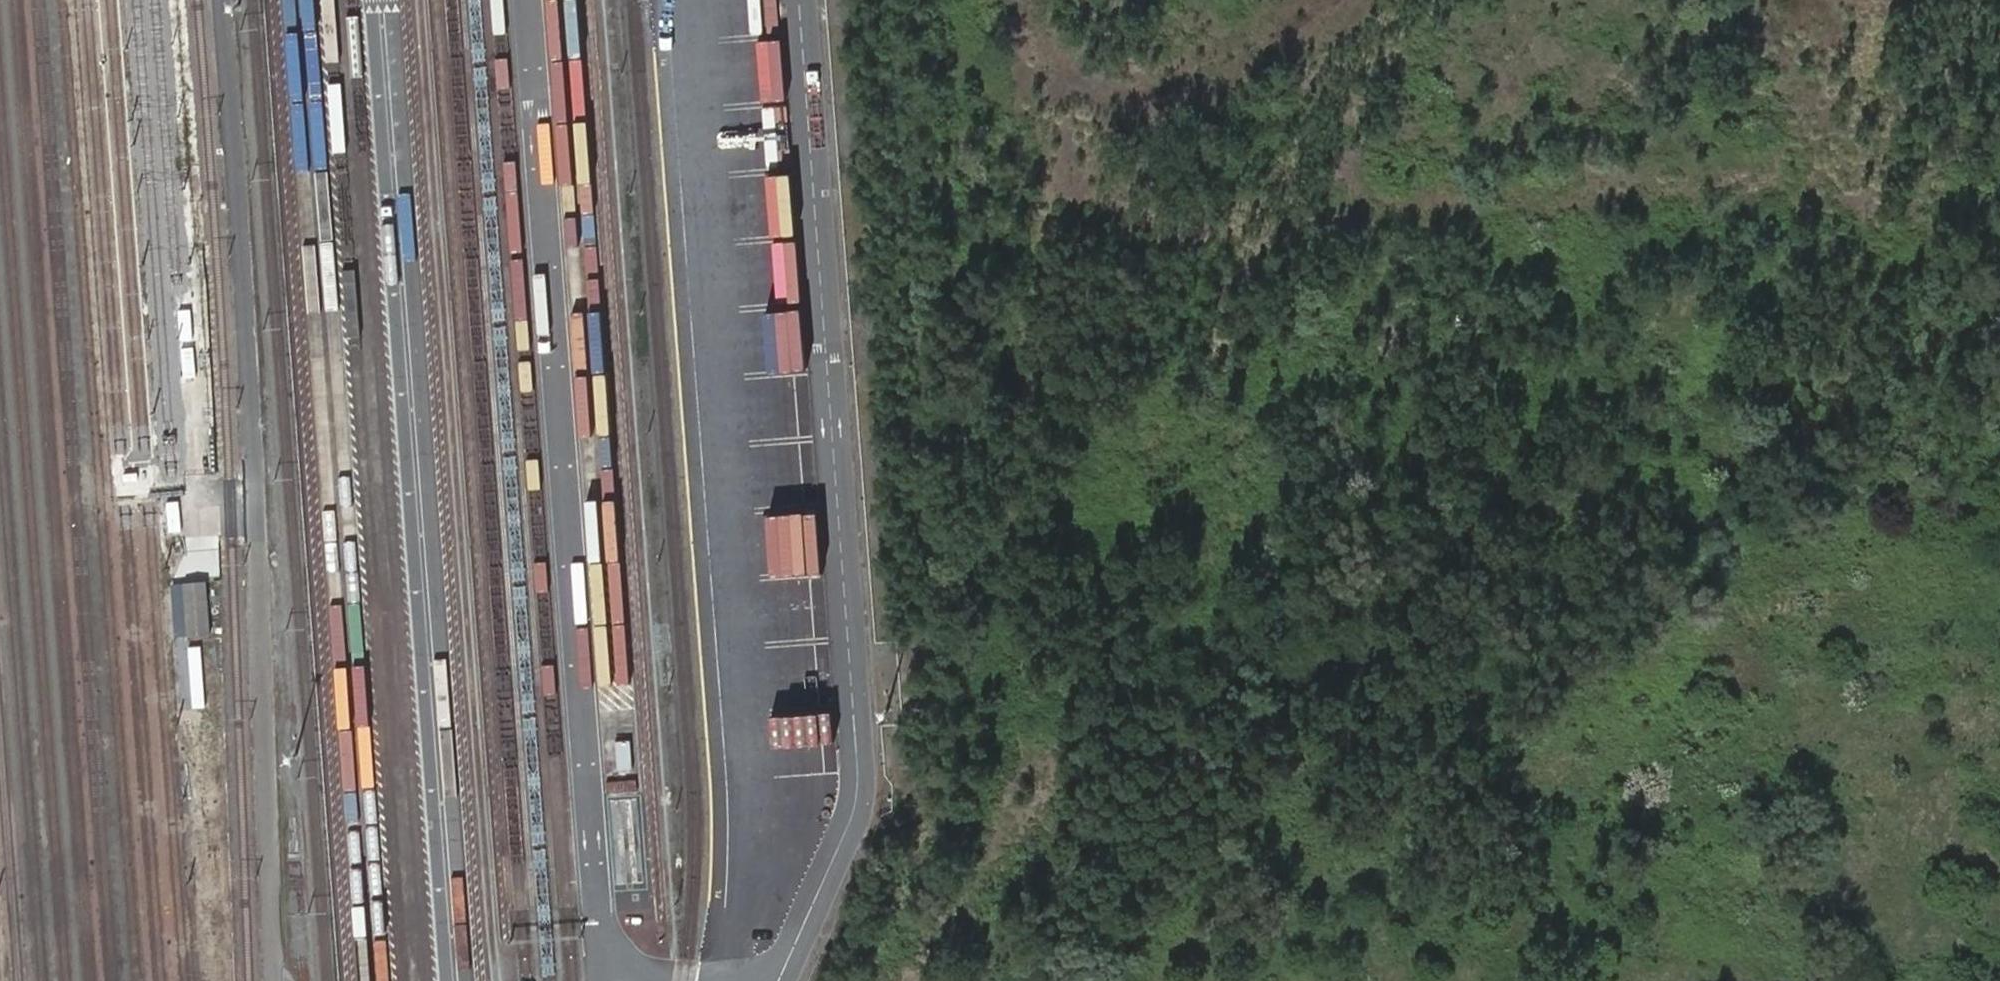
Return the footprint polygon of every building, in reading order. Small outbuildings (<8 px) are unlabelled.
[(210,581),(188,581),(188,632),(210,632),(210,581)] [(753,718),(753,766),(820,766),(820,718),(753,718)]
